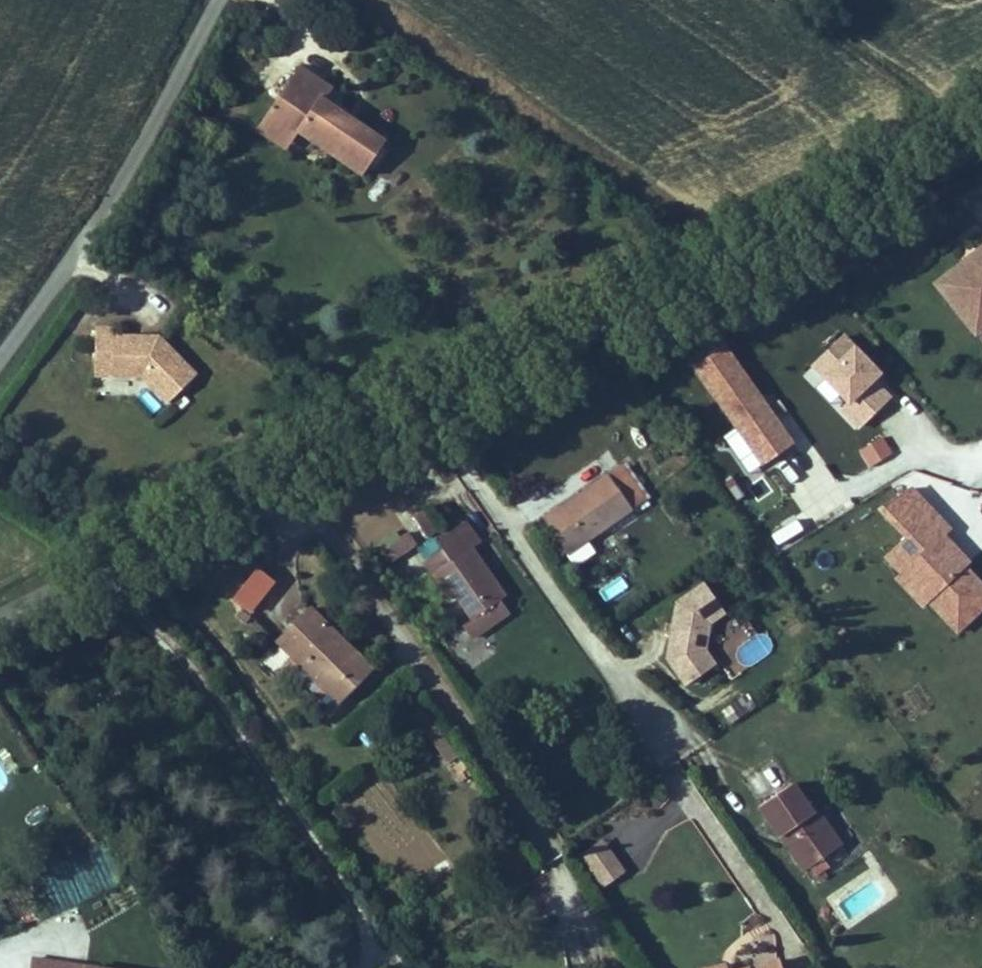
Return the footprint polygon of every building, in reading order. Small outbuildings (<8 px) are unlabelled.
[(299,69),(275,104),(303,123),(295,135),(361,179),(385,143),(324,102),(332,90),(299,69)] [(303,123),(275,104),(256,132),(284,151),(295,135),(303,123)] [(931,284),(974,338),(981,332),(981,243),(931,284)] [(112,328),(94,328),(94,360),(110,361),(109,376),(140,376),(167,402),(195,374),(157,337),(145,336),(145,341),(137,341),(137,336),(112,335),(112,328)] [(886,378),(845,336),(811,369),(847,405),(839,413),(859,432),(893,398),(879,384),(886,378)] [(797,446),(726,347),(694,370),(764,469),(797,446)] [(94,360),(93,375),(109,376),(110,361),(94,360)] [(893,456),(883,439),(860,452),(870,469),(893,456)] [(650,500),(626,464),(545,519),(569,555),(650,500)] [(948,536),(953,531),(914,489),(880,512),(906,540),(886,559),(899,574),(894,579),(924,611),(929,605),(959,636),(981,615),(981,582),(968,568),(974,563),(948,536)] [(421,511),(411,517),(426,540),(436,533),(421,511)] [(441,548),(421,562),(448,602),(453,598),(468,620),(461,625),(472,641),(510,615),(500,601),(506,597),(473,549),(482,543),(466,519),(436,540),(441,548)] [(776,545),(805,535),(800,522),(772,532),(776,545)] [(417,546),(408,531),(381,548),(391,563),(417,546)] [(260,571),(235,602),(252,615),(276,584),(260,571)] [(606,604),(629,590),(622,577),(599,591),(606,604)] [(717,666),(707,653),(712,628),(727,618),(705,585),(677,604),(667,661),(687,688),(717,666)] [(313,610),(277,647),(340,707),(376,671),(313,610)] [(747,693),(721,710),(731,725),(756,708),(747,693)] [(460,757),(421,705),(408,715),(447,766),(460,757)] [(761,812),(781,840),(788,836),(812,870),(824,862),(845,847),(820,812),(816,815),(796,787),(761,812)] [(788,836),(781,840),(806,875),(812,870),(788,836)] [(626,873),(605,841),(580,858),(602,889),(626,873)] [(111,875),(98,879),(91,860),(61,870),(72,902),(116,888),(111,875)] [(824,862),(812,870),(818,879),(830,870),(824,862)]
